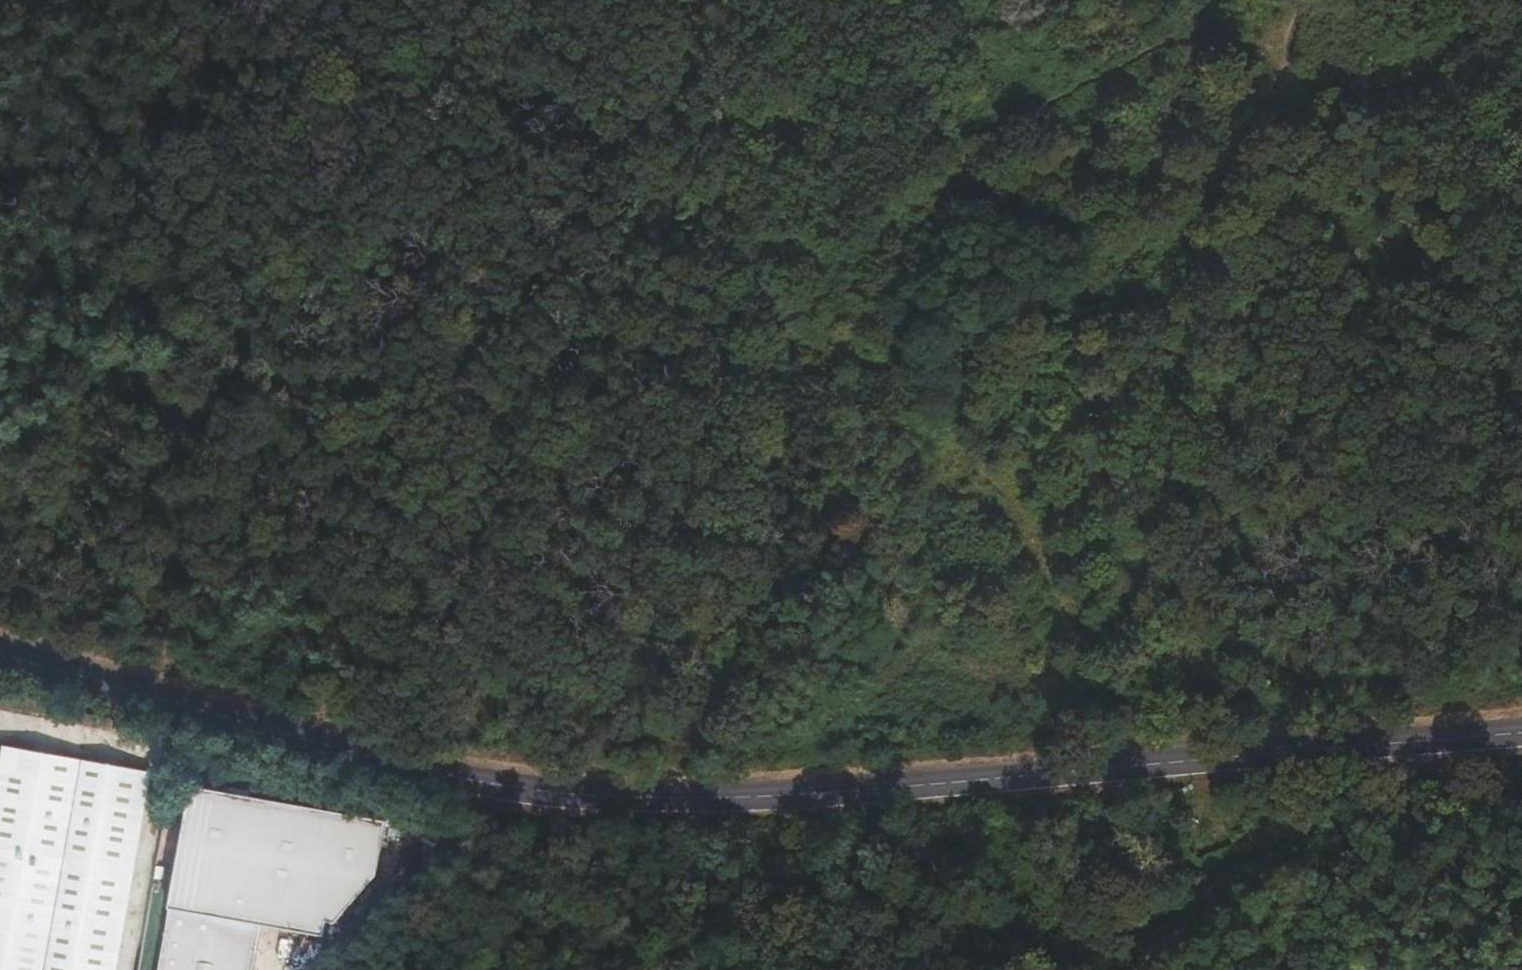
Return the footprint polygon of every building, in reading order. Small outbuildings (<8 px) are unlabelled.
[(0,795),(0,969),(115,969),(154,774),(10,745),(0,795)] [(156,969),(252,969),(260,931),(323,942),(327,923),(338,925),(376,881),(387,827),(193,788),(156,969)]
